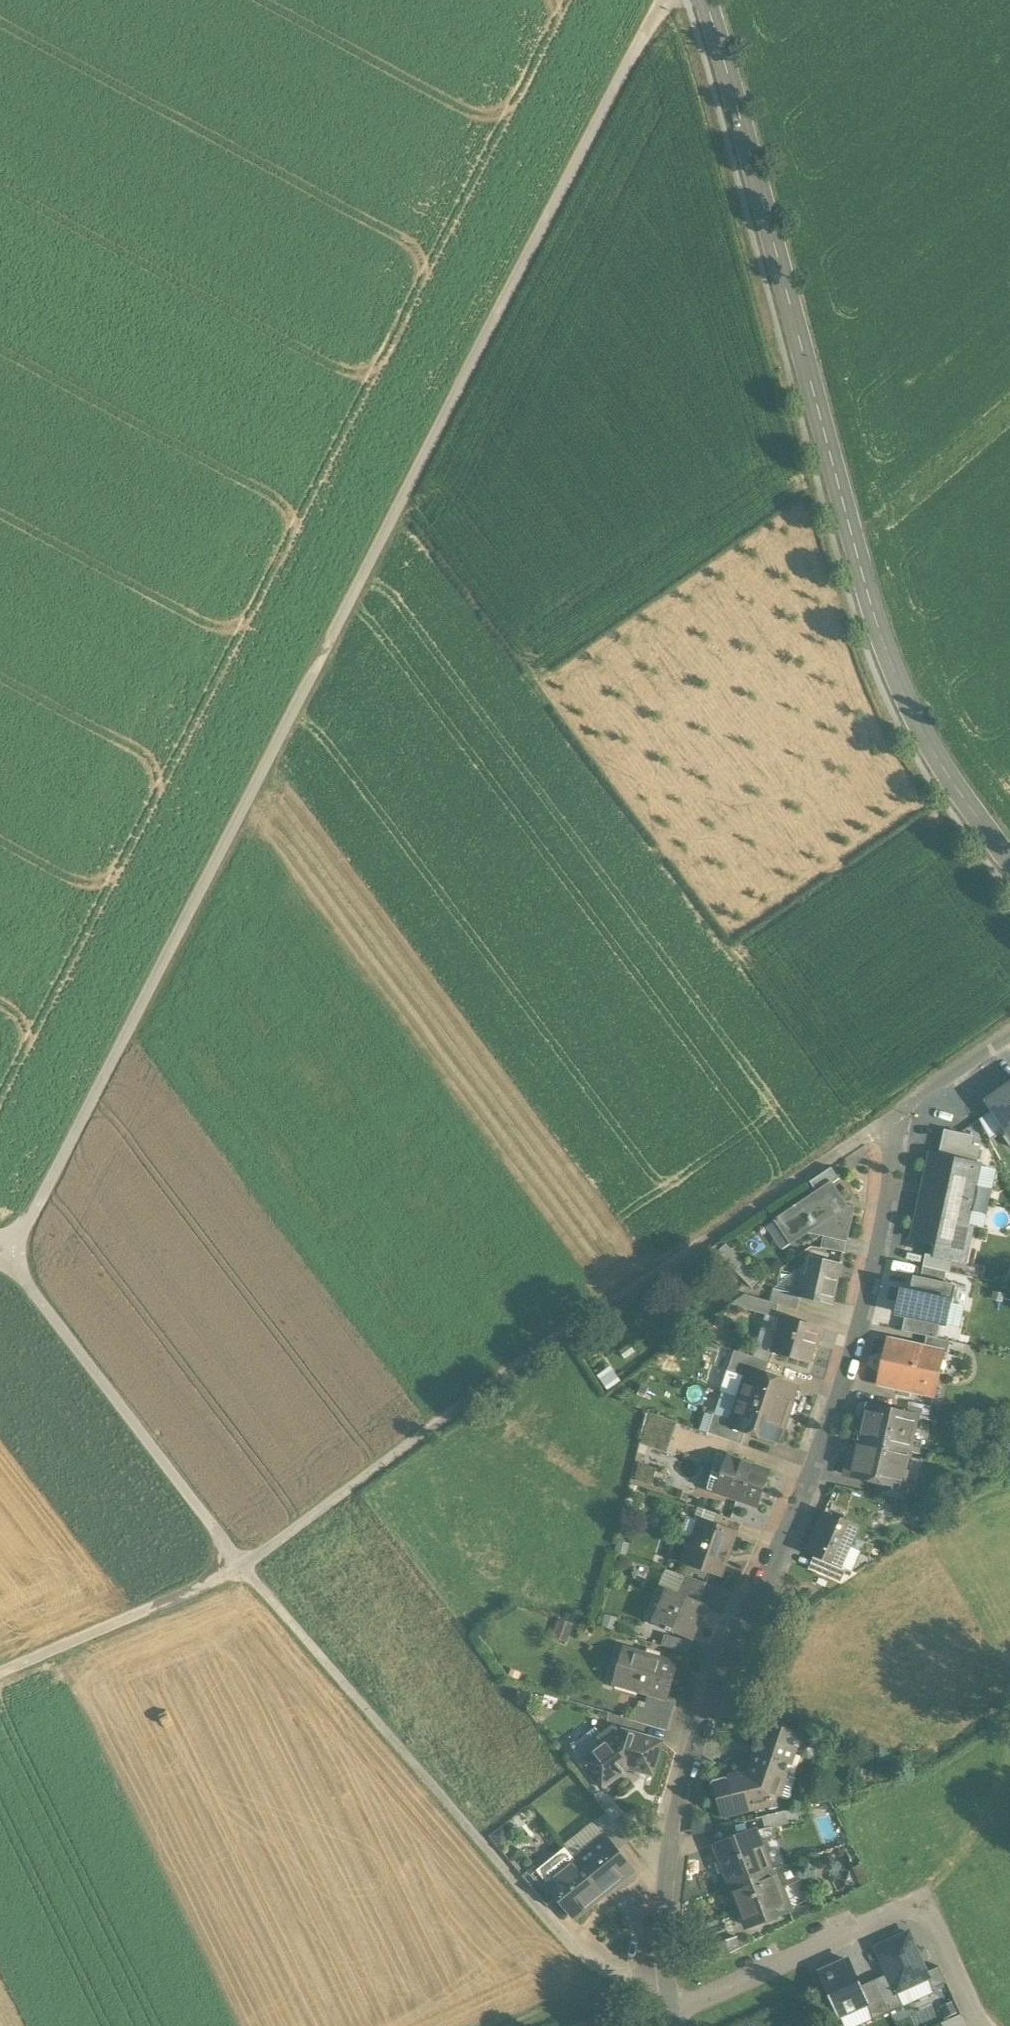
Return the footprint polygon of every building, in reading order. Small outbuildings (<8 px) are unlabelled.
[(999,1092),(1000,1094),(988,1102),(994,1111),(1007,1131),(1002,1135),(1009,1147),(1009,1084),(999,1092)] [(1002,1135),(1007,1131),(994,1111),(980,1120),(991,1142),(1002,1135)] [(943,1131),(938,1157),(976,1165),(980,1147),(971,1145),(973,1138),(943,1131)] [(938,1157),(932,1156),(915,1239),(934,1244),(932,1256),(954,1260),(962,1224),(968,1225),(980,1166),(976,1165),(938,1157)] [(832,1168),(810,1183),(817,1193),(832,1183),(833,1185),(840,1180),(832,1168)] [(817,1193),(775,1221),(776,1223),(782,1218),(790,1230),(784,1234),(791,1246),(816,1229),(821,1238),(847,1243),(855,1209),(848,1208),(833,1185),(832,1183),(817,1193)] [(840,1266),(813,1260),(809,1277),(795,1273),(790,1295),(790,1296),(800,1298),(831,1305),(840,1266)] [(946,1272),(923,1267),(921,1279),(944,1284),(946,1272)] [(921,1279),(914,1277),(910,1292),(902,1291),(897,1315),(905,1316),(940,1324),(944,1325),(949,1303),(953,1304),(957,1286),(944,1284),(921,1279)] [(790,1295),(773,1291),(770,1302),(779,1305),(797,1310),(800,1298),(790,1296),(790,1295)] [(770,1302),(754,1297),(749,1311),(774,1319),(779,1305),(770,1302)] [(940,1324),(905,1316),(902,1332),(928,1338),(937,1339),(940,1324)] [(823,1331),(782,1320),(772,1352),(810,1363),(815,1347),(818,1347),(823,1331)] [(937,1339),(928,1338),(925,1350),(937,1353),(936,1355),(948,1358),(951,1343),(937,1339)] [(925,1350),(891,1343),(881,1385),(933,1396),(938,1373),(932,1372),(936,1355),(937,1353),(925,1350)] [(768,1363),(734,1352),(727,1371),(746,1378),(748,1371),(764,1376),(768,1363)] [(622,1379),(615,1369),(603,1377),(610,1387),(622,1379)] [(764,1376),(748,1371),(746,1378),(739,1399),(788,1415),(792,1403),(790,1402),(795,1387),(764,1376)] [(788,1415),(739,1399),(732,1421),(730,1427),(745,1432),(777,1443),(782,1428),(783,1429),(788,1415)] [(912,1417),(868,1407),(859,1441),(910,1452),(914,1433),(908,1432),(912,1417)] [(960,1414),(931,1408),(928,1421),(957,1427),(960,1414)] [(676,1423),(647,1413),(639,1443),(665,1453),(676,1423)] [(732,1421),(713,1415),(707,1434),(740,1445),(745,1432),(730,1427),(732,1421)] [(859,1441),(858,1441),(855,1453),(850,1452),(846,1476),(879,1483),(900,1487),(900,1485),(903,1473),(905,1473),(910,1452),(859,1441)] [(769,1473),(726,1458),(720,1478),(725,1480),(720,1494),(757,1507),(769,1473)] [(656,1485),(662,1467),(642,1460),(636,1479),(656,1485)] [(725,1480),(720,1478),(715,1492),(720,1494),(725,1480)] [(900,1487),(879,1483),(877,1494),(912,1502),(915,1489),(900,1485),(900,1487)] [(847,1522),(825,1512),(806,1556),(823,1563),(824,1562),(839,1568),(857,1527),(847,1522)] [(743,1524),(717,1515),(713,1527),(734,1534),(738,1536),(743,1524)] [(713,1527),(701,1523),(693,1543),(688,1545),(683,1558),(686,1564),(720,1575),(734,1534),(713,1527)] [(839,1568),(824,1562),(823,1563),(818,1575),(842,1585),(856,1575),(839,1568)] [(707,1584),(684,1576),(676,1594),(698,1603),(707,1584)] [(676,1594),(668,1591),(654,1625),(666,1630),(666,1631),(671,1633),(671,1632),(692,1640),(706,1606),(698,1603),(676,1594)] [(692,1643),(665,1635),(661,1646),(688,1654),(692,1643)] [(676,1664),(625,1650),(616,1681),(640,1688),(639,1693),(647,1695),(665,1701),(666,1699),(676,1664)] [(614,1686),(639,1693),(640,1688),(616,1681),(614,1686)] [(665,1701),(647,1695),(644,1707),(637,1705),(632,1721),(665,1731),(673,1701),(666,1699),(665,1701)] [(827,1734),(800,1724),(796,1736),(813,1742),(814,1745),(824,1741),(827,1734)] [(796,1736),(764,1725),(751,1765),(795,1780),(803,1758),(808,1759),(813,1756),(815,1747),(814,1745),(813,1742),(796,1736)] [(582,1762),(619,1734),(613,1727),(602,1736),(596,1729),(571,1748),(582,1762)] [(662,1744),(621,1732),(619,1734),(582,1762),(581,1763),(599,1787),(620,1771),(624,1776),(626,1775),(624,1772),(627,1768),(652,1776),(662,1744)] [(748,1775),(714,1784),(722,1813),(752,1806),(755,1819),(763,1817),(785,1811),(795,1780),(751,1765),(748,1775)] [(785,1811),(763,1817),(766,1830),(788,1824),(785,1811)] [(613,1823),(606,1814),(592,1825),(602,1837),(615,1852),(628,1842),(613,1823)] [(638,1833),(624,1815),(613,1823),(628,1842),(638,1833)] [(757,1830),(715,1846),(730,1887),(767,1873),(760,1854),(765,1852),(757,1830)] [(602,1837),(575,1859),(604,1894),(631,1872),(615,1852),(602,1837)] [(575,1859),(566,1847),(537,1871),(546,1882),(545,1883),(557,1897),(574,1918),(604,1894),(575,1859)] [(771,1871),(765,1852),(760,1854),(767,1873),(771,1871)] [(537,1871),(533,1866),(521,1875),(547,1906),(557,1897),(545,1883),(546,1882),(537,1871)] [(767,1873),(730,1887),(739,1912),(741,1911),(746,1926),(789,1910),(775,1870),(771,1871),(767,1873)] [(896,1993),(897,1993),(928,1979),(929,1978),(926,1973),(909,1933),(876,1948),(888,1975),(896,1993)] [(726,1941),(704,1949),(708,1961),(730,1953),(726,1941)] [(847,1960),(820,1973),(840,2017),(866,2005),(867,2004),(860,1987),(847,1960)] [(929,1978),(928,1979),(933,1990),(946,1983),(939,1967),(926,1973),(929,1978)] [(888,1975),(875,1981),(889,2013),(903,2007),(897,1993),(896,1993),(888,1975)] [(889,2013),(875,1981),(860,1987),(867,2004),(866,2005),(873,2020),(889,2013)] [(604,2016),(579,2025),(608,2025),(604,2016)]
